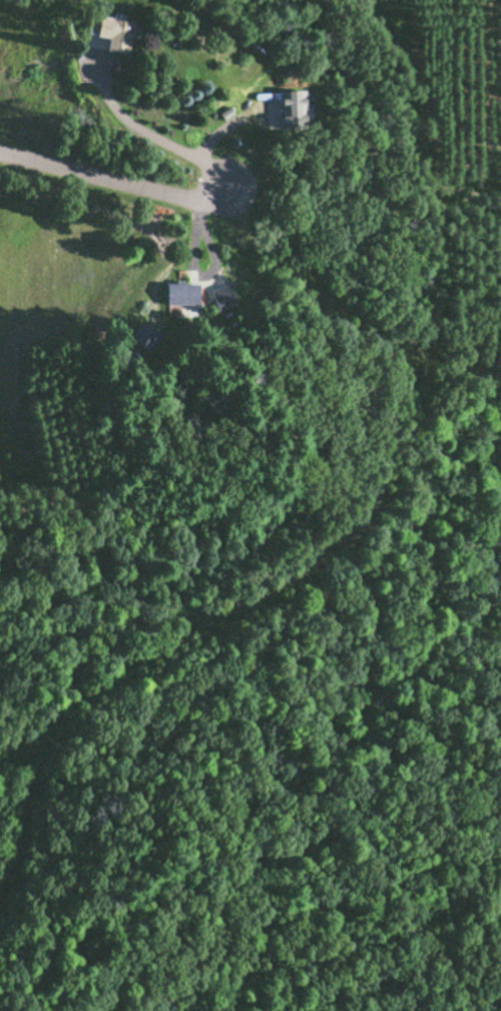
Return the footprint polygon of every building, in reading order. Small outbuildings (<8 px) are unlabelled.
[(127,52),(130,20),(89,15),(85,44),(96,45),(96,42),(92,41),(92,35),(106,37),(105,50),(127,52)] [(303,90),(267,90),(267,128),(303,128),(303,90)] [(165,304),(193,304),(193,283),(165,283),(165,304)]
